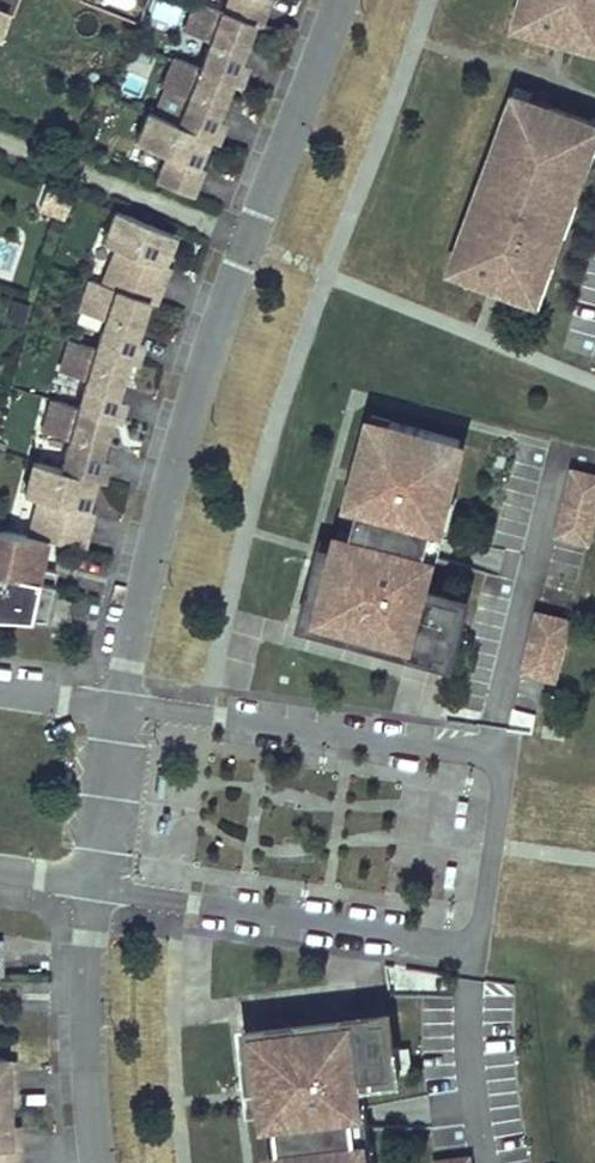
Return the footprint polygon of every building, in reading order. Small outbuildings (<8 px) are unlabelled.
[(4,13),(9,0),(0,0),(0,11),(4,13)] [(241,19),(233,16),(215,10),(188,0),(186,0),(175,28),(201,38),(191,65),(209,72),(220,76),(227,79),(236,59),(227,56),(241,19)] [(215,10),(233,16),(241,19),(249,22),(257,2),(252,0),(219,0),(215,10)] [(524,1),(521,11),(523,11),(520,19),(528,21),(528,22),(585,38),(587,39),(592,21),(594,22),(594,0),(524,0),(524,1)] [(592,21),(587,39),(585,38),(584,44),(594,47),(594,22),(592,21)] [(220,76),(209,72),(191,65),(165,55),(153,83),(179,94),(168,121),(197,133),(205,136),(213,115),(205,112),(220,76)] [(477,198),(482,185),(475,182),(505,104),(512,106),(516,94),(518,95),(520,89),(505,84),(445,242),(459,247),(464,232),(458,230),(471,196),(477,198)] [(518,95),(516,94),(512,106),(505,104),(475,182),(482,185),(477,198),(471,196),(458,230),(464,232),(459,247),(456,257),(457,257),(455,265),(462,267),(461,269),(498,283),(518,290),(519,291),(525,274),(532,276),(536,264),(550,226),(551,225),(544,223),(549,210),(555,212),(559,201),(580,145),(585,133),(578,131),(583,119),(581,118),(518,95)] [(197,133),(168,121),(139,109),(126,138),(159,151),(147,179),(182,193),(189,173),(182,170),(185,162),(197,133)] [(594,120),(594,118),(583,113),(581,118),(583,119),(578,131),(585,133),(580,145),(585,147),(594,120)] [(189,173),(193,165),(185,162),(182,170),(189,173)] [(544,223),(551,225),(550,226),(555,228),(564,203),(559,201),(555,212),(549,210),(544,223)] [(147,270),(151,261),(164,231),(105,207),(93,238),(106,244),(91,281),(145,299),(155,274),(147,270)] [(155,274),(159,264),(151,261),(147,270),(155,274)] [(532,276),(525,274),(519,291),(518,290),(516,295),(528,300),(542,266),(536,264),(532,276)] [(124,334),(137,297),(91,281),(79,277),(68,307),(94,316),(85,344),(117,355),(124,357),(132,337),(124,334)] [(117,355),(85,344),(58,336),(48,367),(75,375),(66,404),(91,411),(107,415),(113,395),(105,392),(117,355)] [(80,450),(91,412),(91,411),(66,404),(40,396),(30,427),(58,434),(49,464),(74,471),(82,473),(88,452),(80,450)] [(362,466),(375,415),(353,410),(331,500),(345,503),(354,464),(362,466)] [(414,544),(420,522),(421,518),(426,519),(447,433),(375,415),(362,466),(354,464),(345,503),(339,526),(330,563),(316,560),(303,613),(437,646),(451,593),(405,582),(414,544)] [(430,525),(452,434),(447,433),(426,519),(421,518),(420,522),(430,525)] [(49,464),(21,457),(12,489),(26,492),(23,505),(16,531),(33,534),(33,535),(68,542),(73,515),(64,513),(67,503),(74,471),(49,464)] [(594,475),(594,473),(565,466),(549,531),(580,539),(594,475)] [(73,515),(75,505),(67,503),(64,513),(73,515)] [(330,563),(339,526),(325,522),(321,540),(307,537),(305,546),(287,619),(444,658),(461,586),(418,575),(425,547),(414,544),(405,582),(451,593),(437,646),(303,613),(316,560),(330,563)] [(27,563),(33,535),(33,534),(16,531),(0,528),(0,606),(33,614),(43,567),(27,563)] [(552,647),(560,616),(530,608),(522,640),(552,647)] [(552,647),(522,640),(515,667),(546,675),(552,647)] [(567,724),(544,721),(541,735),(564,739),(567,724)] [(273,1122),(268,1083),(258,1084),(251,1028),(382,1012),(389,1069),(345,1074),(353,1139),(358,1139),(361,1162),(372,1162),(369,1138),(365,1138),(359,1082),(374,1080),(398,1077),(389,1004),(236,1021),(246,1105),(258,1103),(260,1123),(273,1122)] [(345,1074),(389,1069),(382,1012),(251,1028),(258,1084),(268,1083),(273,1122),(276,1144),(278,1162),(361,1162),(358,1139),(353,1139),(345,1074)] [(8,1055),(0,1056),(0,1064),(9,1064),(8,1055)] [(10,1101),(9,1064),(0,1064),(0,1102),(1,1101),(10,1101)] [(14,1162),(13,1141),(3,1142),(2,1121),(1,1101),(0,1102),(0,1162),(9,1162),(14,1162)] [(12,1120),(2,1121),(3,1142),(13,1141),(12,1120)] [(264,1146),(266,1162),(278,1162),(276,1144),(264,1146)] [(464,1155),(432,1158),(433,1162),(465,1162),(464,1155)]
